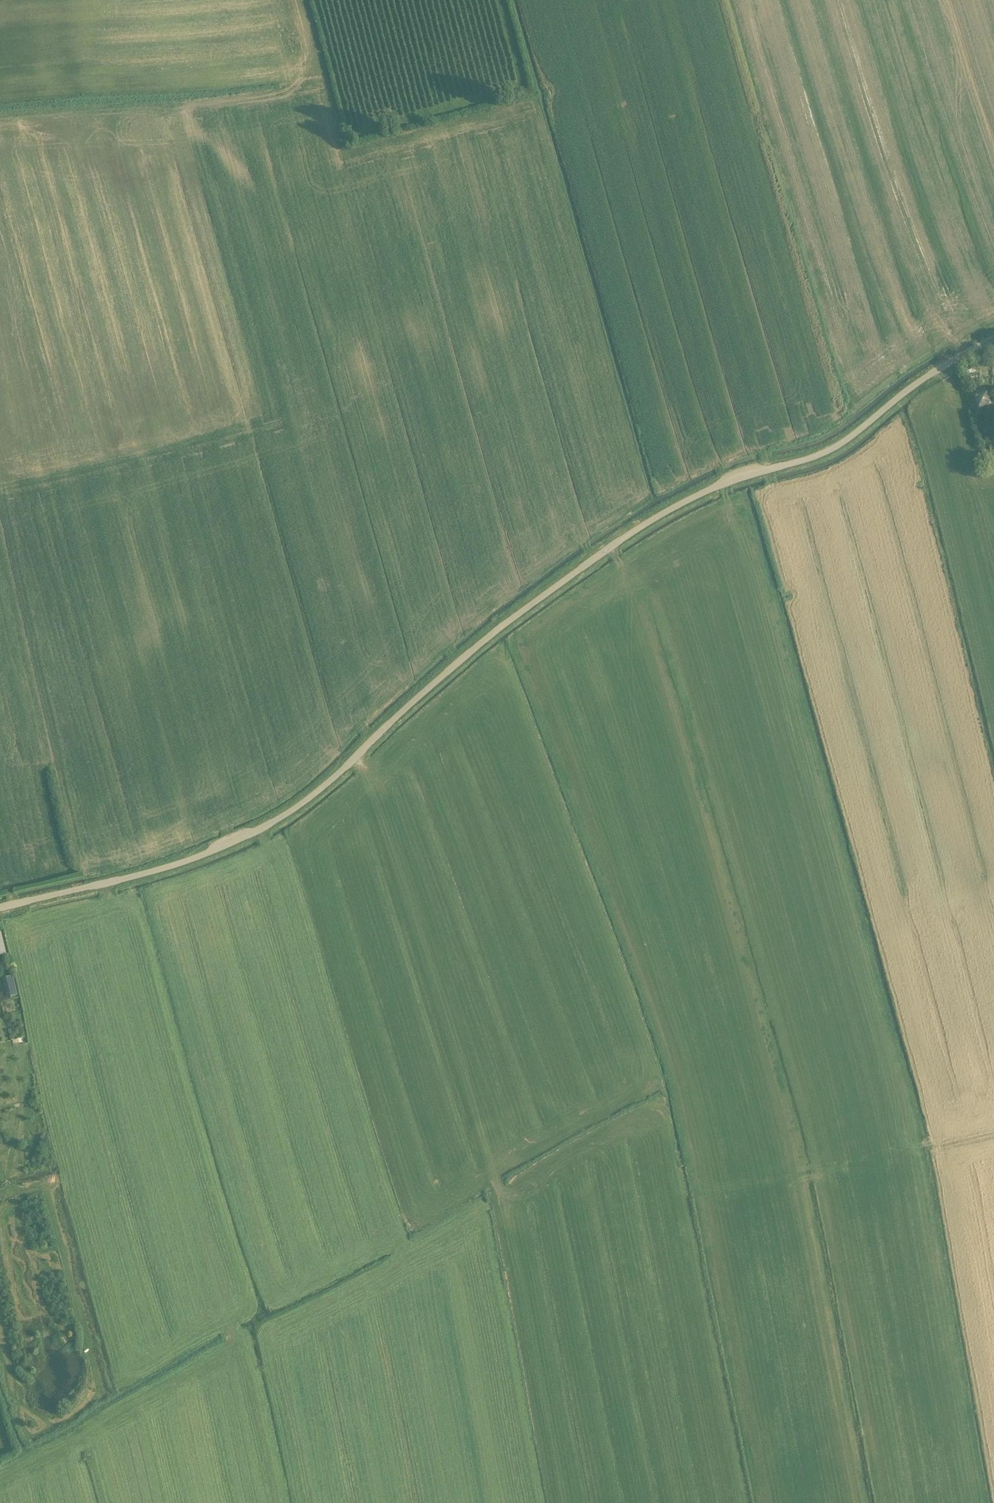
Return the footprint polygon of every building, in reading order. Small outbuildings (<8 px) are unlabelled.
[(992,410),(985,389),(969,394),(975,415),(992,410)] [(5,997),(17,995),(13,975),(1,977),(5,997)]
